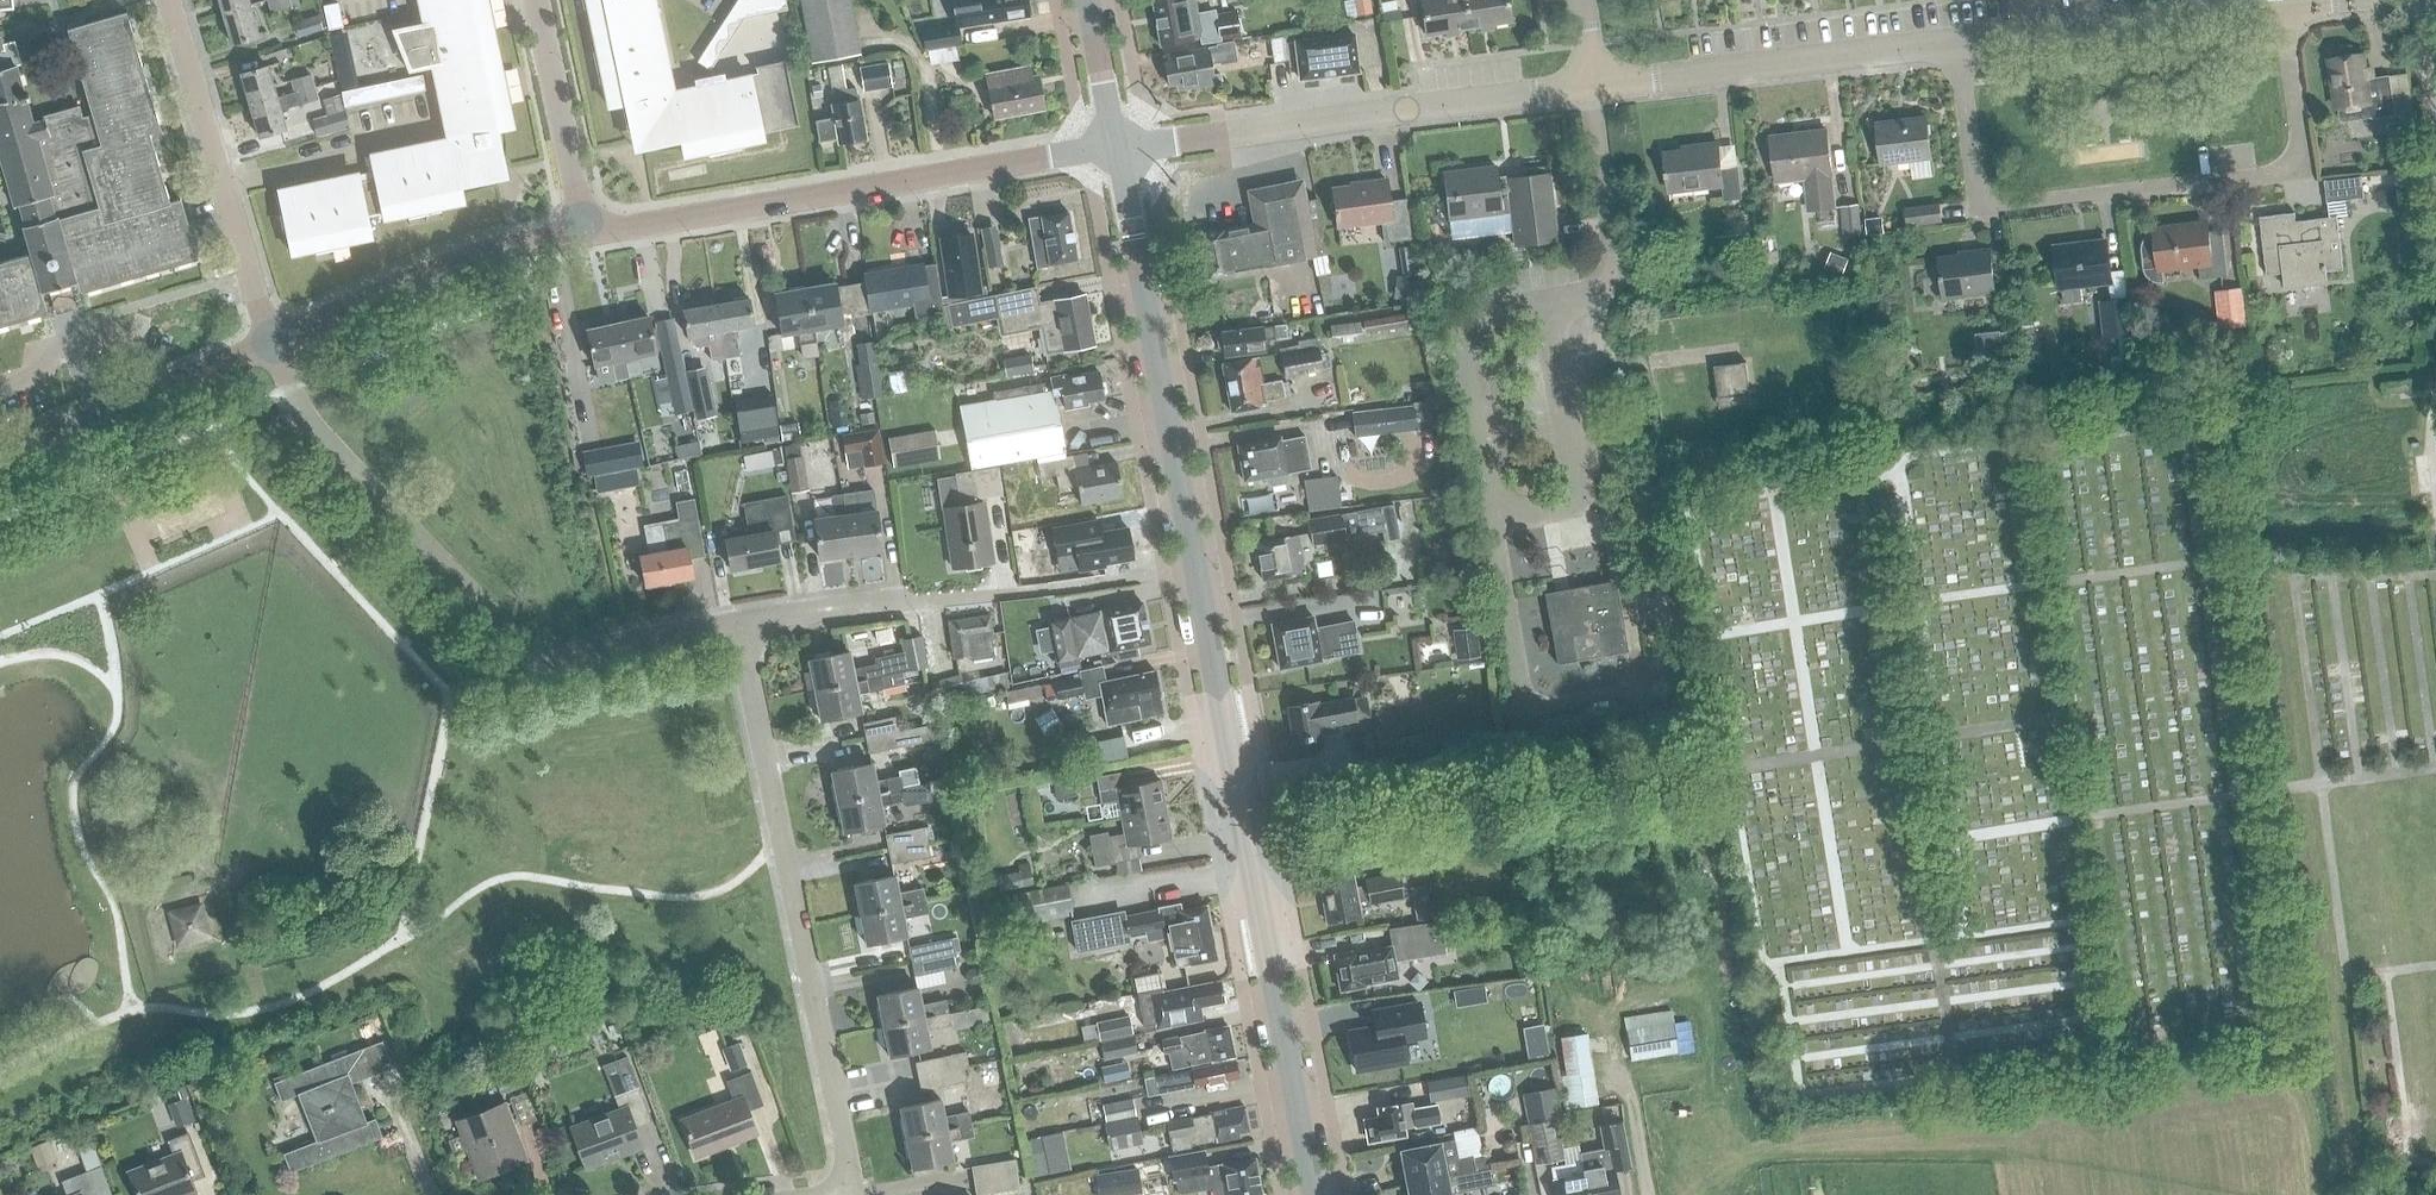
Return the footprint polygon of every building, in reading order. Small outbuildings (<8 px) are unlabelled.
[(12,8),(12,0),(0,0),(0,9),(12,8)] [(223,12),(249,5),(248,0),(219,0),(223,12)] [(299,7),(298,0),(268,0),(271,11),(290,5),(291,9),(299,7)] [(407,215),(407,218),(441,211),(440,208),(463,203),(458,180),(467,178),(476,175),(484,168),(489,161),(492,151),(492,144),(490,132),(513,127),(508,105),(512,104),(505,70),(501,71),(492,29),(496,28),(490,0),(416,0),(421,25),(391,31),(407,69),(431,64),(448,146),(372,162),(375,177),(280,197),(284,214),(280,215),(283,231),(287,230),(292,254),(314,250),(315,253),(352,246),(351,242),(370,238),(366,217),(383,214),(384,219),(406,215),(407,215)] [(646,0),(583,0),(585,10),(588,9),(597,51),(593,52),(600,85),(604,85),(609,107),(632,102),(633,111),(637,120),(643,128),(651,134),(661,136),(671,136),(680,134),(685,157),(707,152),(708,156),(751,147),(750,143),(791,135),(789,125),(797,123),(798,126),(800,126),(786,60),(755,67),(755,68),(756,68),(757,73),(725,80),(724,75),(726,74),(725,73),(693,80),(694,81),(695,81),(696,86),(666,92),(646,0)] [(746,16),(747,14),(744,0),(737,0),(733,7),(746,16)] [(747,14),(746,16),(743,19),(769,14),(766,0),(744,0),(747,14)] [(782,11),(787,10),(785,0),(766,0),(769,14),(782,11)] [(859,56),(849,0),(799,0),(811,64),(859,56)] [(971,19),(980,18),(981,26),(1029,19),(1026,0),(952,0),(955,21),(971,19)] [(1152,1),(1161,46),(1200,38),(1202,37),(1200,26),(1195,0),(1158,0),(1152,1)] [(1462,0),(1420,0),(1425,36),(1467,30),(1462,0)] [(1467,30),(1510,23),(1506,0),(1462,0),(1467,30)] [(337,3),(322,6),(325,18),(339,15),(337,3)] [(258,36),(249,5),(223,12),(232,43),(258,36)] [(741,23),(743,19),(746,16),(733,7),(728,15),(741,23)] [(1400,9),(1381,12),(1381,13),(1383,23),(1402,19),(1400,9)] [(14,66),(21,64),(14,41),(2,45),(4,50),(0,51),(0,161),(13,204),(17,203),(24,224),(22,225),(28,244),(30,252),(0,261),(0,326),(41,314),(44,312),(46,309),(46,307),(41,293),(58,288),(75,283),(78,293),(196,259),(179,200),(168,203),(149,133),(159,130),(124,12),(66,29),(92,119),(81,122),(77,105),(41,115),(41,118),(30,121),(14,66)] [(1215,24),(1200,26),(1202,37),(1200,38),(1201,45),(1240,39),(1237,13),(1214,15),(1215,24)] [(327,30),(342,27),(339,15),(325,18),(327,30)] [(728,15),(723,23),(736,31),(741,23),(728,15)] [(294,23),(299,37),(321,30),(317,16),(294,23)] [(731,39),(736,31),(723,23),(718,30),(731,39)] [(958,25),(921,31),(925,50),(928,50),(930,65),(958,60),(955,47),(961,46),(958,25)] [(731,39),(718,30),(713,38),(726,46),(731,39)] [(1300,80),(1358,72),(1353,34),(1295,42),(1300,80)] [(713,38),(708,45),(721,54),(726,46),(713,38)] [(1219,65),(1234,61),(1231,44),(1215,47),(1216,50),(1207,52),(1207,49),(1164,57),(1165,63),(1163,64),(1167,86),(1176,84),(1177,90),(1212,84),(1208,64),(1218,62),(1219,65)] [(721,54),(708,45),(703,53),(716,61),(721,54)] [(697,62),(710,70),(716,61),(703,53),(697,62)] [(2362,54),(2328,60),(2336,109),(2338,109),(2339,119),(2343,121),(2362,118),(2360,106),(2369,104),(2371,117),(2372,119),(2394,115),(2388,75),(2366,79),(2362,54)] [(859,68),(863,92),(892,88),(888,63),(859,68)] [(267,67),(241,74),(250,105),(276,98),(267,67)] [(985,76),(993,119),(1044,110),(1038,78),(1031,80),(1029,68),(985,76)] [(422,74),(410,77),(413,92),(425,90),(422,74)] [(310,75),(291,80),(295,92),(314,87),(310,75)] [(402,95),(413,92),(410,77),(399,79),(402,95)] [(387,82),(390,97),(402,95),(399,79),(387,82)] [(387,82),(376,84),(379,99),(390,97),(387,82)] [(368,102),(379,99),(376,84),(365,86),(368,102)] [(357,104),(368,102),(365,86),(353,89),(357,104)] [(314,87),(295,92),(298,104),(317,99),(314,87)] [(832,106),(834,118),(815,122),(819,143),(838,140),(839,145),(865,140),(856,88),(833,92),(835,105),(832,106)] [(357,104),(353,89),(341,91),(344,107),(346,106),(357,104)] [(285,129),(280,110),(298,104),(295,92),(276,98),(250,105),(259,136),(285,129)] [(317,136),(349,127),(340,95),(327,99),(331,115),(313,120),(317,136)] [(1930,158),(1925,119),(1875,125),(1880,164),(1930,158)] [(2388,124),(2394,153),(2419,149),(2414,120),(2388,124)] [(1804,180),(1808,213),(1834,209),(1825,132),(1800,135),(1801,141),(1770,145),(1775,184),(1804,180)] [(1667,192),(1721,186),(1723,201),(1740,199),(1737,168),(1721,170),(1718,144),(1693,147),(1694,152),(1663,155),(1667,192)] [(1555,241),(1548,176),(1506,180),(1506,184),(1496,186),(1494,168),(1443,174),(1448,220),(1500,214),(1500,212),(1509,212),(1512,246),(1555,241)] [(2266,275),(2282,273),(2283,287),(2327,281),(2326,272),(2343,270),(2337,221),(2346,219),(2344,202),(2364,200),(2361,179),(2324,184),(2327,204),(2329,218),(2296,222),(2295,213),(2259,217),(2266,275)] [(1224,229),(1197,234),(1205,278),(1232,273),(1280,264),(1280,263),(1313,257),(1324,255),(1314,201),(1309,202),(1305,181),(1247,192),(1254,227),(1235,231),(1234,228),(1224,230),(1224,229)] [(1336,227),(1381,222),(1383,243),(1407,240),(1403,201),(1386,203),(1384,181),(1365,183),(1366,187),(1332,191),(1336,227)] [(1860,234),(1858,206),(1842,207),(1844,236),(1860,234)] [(1905,210),(1906,226),(1940,223),(1939,207),(1905,210)] [(1077,260),(1068,213),(1042,217),(1028,219),(1037,268),(1050,266),(1050,265),(1077,260)] [(1882,221),(1864,223),(1866,236),(1883,234),(1882,221)] [(2141,244),(2141,251),(2143,268),(2145,275),(2150,280),(2156,283),(2163,282),(2163,283),(2164,283),(2164,281),(2162,270),(2199,265),(2201,279),(2228,276),(2224,246),(2207,248),(2205,233),(2204,223),(2156,229),(2156,232),(2150,233),(2144,238),(2141,244)] [(979,285),(971,235),(941,239),(950,296),(966,293),(980,291),(979,285)] [(1738,235),(1717,237),(1718,253),(1739,250),(1738,235)] [(999,244),(985,246),(988,267),(1003,265),(999,244)] [(2105,245),(2060,251),(2065,288),(2061,289),(2063,305),(2082,303),(2080,286),(2108,283),(2110,283),(2109,272),(2105,245)] [(1938,258),(1943,298),(1995,292),(1990,249),(1972,251),(1972,254),(1938,258)] [(1324,255),(1313,257),(1316,275),(1330,272),(1326,254),(1324,255)] [(1836,255),(1831,270),(1843,274),(1848,259),(1836,255)] [(944,315),(936,263),(863,276),(864,281),(869,308),(869,310),(913,303),(916,319),(944,315)] [(1401,277),(1398,300),(1414,302),(1417,279),(1401,277)] [(864,281),(835,286),(835,284),(807,288),(814,328),(841,324),(840,313),(869,308),(864,281)] [(980,291),(966,293),(967,299),(987,296),(986,284),(979,285),(980,291)] [(818,355),(814,328),(807,288),(805,289),(804,286),(789,289),(789,291),(775,294),(782,333),(799,330),(804,358),(818,355)] [(1002,332),(1027,326),(1027,328),(1028,328),(1039,326),(1045,355),(1093,345),(1084,295),(1039,304),(1036,288),(948,306),(952,328),(999,318),(1002,332)] [(2216,292),(2220,330),(2247,327),(2243,289),(2216,292)] [(749,299),(746,300),(745,297),(733,299),(733,302),(716,305),(725,358),(740,356),(737,338),(739,337),(737,329),(753,326),(749,299)] [(689,337),(690,343),(693,346),(696,347),(704,346),(707,343),(708,343),(711,361),(725,358),(716,305),(683,310),(688,337),(689,337)] [(2115,311),(2118,334),(2132,333),(2129,309),(2115,311)] [(1363,321),(1365,333),(1425,324),(1423,311),(1363,321)] [(648,317),(617,324),(625,359),(630,378),(643,375),(639,356),(656,352),(651,328),(648,317)] [(2032,317),(2020,318),(2021,333),(2033,332),(2032,317)] [(1339,320),(1341,336),(1361,333),(1359,318),(1339,320)] [(617,324),(587,331),(595,366),(612,362),(617,381),(630,378),(625,359),(617,324)] [(1285,326),(1261,328),(1223,332),(1216,339),(1217,347),(1224,351),(1225,356),(1263,351),(1267,351),(1265,340),(1286,338),(1285,326)] [(855,367),(860,400),(881,397),(873,344),(856,346),(859,367),(855,367)] [(678,346),(662,349),(676,414),(693,411),(678,346)] [(1322,371),(1318,349),(1280,356),(1283,378),(1322,371)] [(1030,355),(1020,357),(1023,371),(1032,369),(1030,355)] [(1220,366),(1229,411),(1265,405),(1264,399),(1290,395),(1288,382),(1282,383),(1281,380),(1261,384),(1256,359),(1220,366)] [(1714,367),(1719,409),(1750,404),(1745,363),(1714,367)] [(686,372),(697,419),(717,415),(706,367),(686,372)] [(960,406),(970,467),(1064,450),(1056,403),(1064,402),(1065,409),(1088,405),(1088,402),(1104,399),(1099,372),(1067,378),(1067,376),(1051,379),(1051,382),(994,392),(995,400),(960,406)] [(1429,380),(1415,383),(1417,398),(1432,396),(1429,380)] [(2410,381),(2382,384),(2383,395),(2412,393),(2410,381)] [(772,395),(734,401),(741,441),(778,435),(772,395)] [(1414,406),(1352,413),(1354,431),(1390,426),(1391,434),(1417,431),(1414,406)] [(884,465),(878,430),(842,436),(846,455),(862,452),(865,468),(884,465)] [(888,438),(893,467),(940,459),(935,430),(888,438)] [(1282,438),(1236,445),(1243,488),(1266,484),(1267,488),(1272,492),(1287,489),(1290,484),(1290,479),(1312,474),(1305,439),(1282,443),(1282,438)] [(1078,486),(1080,502),(1121,496),(1115,461),(1067,469),(1065,456),(1037,461),(1040,476),(1056,474),(1058,489),(1078,486)] [(809,491),(803,458),(787,461),(793,494),(809,491)] [(1782,464),(1756,468),(1759,488),(1785,485),(1782,464)] [(956,474),(961,505),(944,507),(953,567),(993,562),(984,501),(982,502),(982,499),(1003,496),(999,468),(956,474)] [(1337,478),(1304,482),(1307,506),(1340,501),(1337,478)] [(856,514),(853,493),(842,494),(850,554),(881,550),(876,512),(856,514)] [(724,539),(730,568),(777,558),(772,531),(791,527),(786,494),(741,504),(747,534),(724,539)] [(850,554),(842,494),(832,496),(834,517),(814,519),(819,558),(850,554)] [(1896,526),(1892,498),(1874,500),(1878,528),(1896,526)] [(680,520),(644,527),(649,553),(639,555),(644,584),(690,575),(686,548),(702,545),(693,499),(676,502),(680,520)] [(1298,535),(1255,543),(1262,580),(1305,573),(1303,561),(1314,559),(1312,545),(1345,539),(1345,538),(1380,531),(1383,544),(1399,541),(1392,505),(1307,520),(1310,533),(1298,536),(1298,535)] [(1097,520),(1051,527),(1055,553),(1064,551),(1068,572),(1105,565),(1104,561),(1134,556),(1129,529),(1100,534),(1097,520)] [(1468,563),(1454,565),(1456,580),(1470,578),(1468,563)] [(1545,592),(1558,663),(1628,650),(1616,579),(1545,592)] [(1048,622),(1057,663),(1106,652),(1107,657),(1117,654),(1118,658),(1116,659),(1116,660),(1138,656),(1137,654),(1136,654),(1134,647),(1150,643),(1141,602),(1099,612),(1069,619),(1069,617),(1048,622)] [(948,619),(953,658),(971,656),(971,660),(995,657),(990,614),(948,619)] [(1313,617),(1272,625),(1280,670),(1322,662),(1322,660),(1359,653),(1354,622),(1316,629),(1313,617)] [(1453,631),(1457,660),(1480,657),(1476,627),(1453,631)] [(807,670),(811,692),(879,679),(896,675),(927,670),(921,638),(901,642),(903,653),(874,658),(875,663),(852,667),(849,650),(808,657),(810,669),(807,670)] [(1101,701),(1103,708),(1105,721),(1141,714),(1140,713),(1161,708),(1154,669),(1098,680),(1101,701)] [(963,682),(964,690),(960,676),(930,683),(935,703),(965,695),(966,697),(1009,688),(1006,673),(963,682)] [(811,692),(812,701),(814,707),(818,706),(821,717),(859,710),(858,701),(857,693),(880,689),(898,686),(896,675),(879,679),(811,692)] [(1043,687),(1047,704),(1083,695),(1079,679),(1043,687)] [(1026,688),(1006,693),(1010,710),(1030,705),(1026,688)] [(1287,708),(1293,742),(1324,736),(1323,727),(1355,721),(1351,698),(1318,704),(1318,702),(1287,708)] [(1052,708),(1036,718),(1047,736),(1063,726),(1052,708)] [(863,722),(866,736),(901,729),(898,715),(863,722)] [(866,736),(869,750),(939,736),(936,722),(901,729),(866,736)] [(1102,740),(1078,745),(1080,757),(1083,768),(1107,763),(1102,740)] [(833,780),(830,781),(834,801),(903,786),(900,773),(875,778),(871,761),(831,770),(833,780)] [(1126,772),(1097,777),(1099,788),(1102,800),(1102,804),(1121,801),(1121,802),(1104,804),(1103,807),(1104,816),(1106,817),(1123,814),(1164,806),(1159,780),(1128,786),(1128,783),(1126,772)] [(1075,778),(1054,782),(1057,800),(1078,796),(1075,778)] [(903,786),(834,801),(839,821),(841,820),(844,830),(883,822),(884,821),(881,804),(904,799),(905,803),(932,797),(928,780),(903,786)] [(1108,834),(1090,838),(1094,864),(1112,861),(1137,857),(1135,842),(1169,836),(1164,806),(1123,814),(1127,836),(1109,839),(1108,834)] [(886,833),(889,847),(926,840),(923,826),(886,833)] [(889,847),(892,861),(929,853),(926,840),(889,847)] [(1019,870),(996,875),(1000,892),(1033,885),(1029,861),(1017,863),(1019,870)] [(1319,882),(1327,923),(1360,917),(1358,902),(1369,899),(1370,904),(1403,897),(1398,873),(1365,880),(1366,885),(1355,888),(1352,875),(1319,882)] [(854,893),(858,913),(925,898),(922,885),(898,890),(895,874),(854,883),(856,893),(854,893)] [(1074,916),(1068,885),(1000,897),(1005,924),(1038,918),(1039,922),(1074,916)] [(1411,888),(1418,923),(1439,919),(1436,900),(1430,902),(1427,885),(1411,888)] [(858,913),(862,932),(864,932),(867,942),(906,934),(902,917),(928,911),(925,898),(858,913)] [(213,938),(203,902),(167,913),(177,949),(213,938)] [(1130,942),(1128,936),(1164,929),(1163,926),(1169,925),(1177,967),(1217,959),(1206,906),(1181,911),(1179,904),(1158,908),(1159,910),(1125,917),(1124,911),(1070,921),(1076,953),(1130,942)] [(1391,926),(1395,960),(1447,954),(1443,920),(1391,926)] [(909,945),(911,959),(955,951),(952,937),(909,945)] [(1364,987),(1364,985),(1397,979),(1391,947),(1358,953),(1358,951),(1334,956),(1340,992),(1364,987)] [(911,959),(914,973),(957,965),(955,951),(911,959)] [(970,968),(966,974),(967,980),(972,984),(978,982),(982,977),(981,971),(976,968),(970,968)] [(1137,994),(1144,1027),(1180,1020),(1179,1015),(1201,1011),(1200,1007),(1225,1002),(1221,980),(1162,992),(1162,989),(1137,994)] [(876,1005),(880,1025),(949,1011),(946,998),(922,1003),(918,986),(878,994),(880,1004),(876,1005)] [(1374,1032),(1349,1036),(1356,1073),(1386,1068),(1387,1071),(1407,1067),(1407,1064),(1403,1040),(1425,1036),(1420,1007),(1391,1012),(1371,1015),(1374,1032)] [(880,1025),(884,1044),(888,1043),(890,1055),(930,1047),(926,1028),(951,1023),(949,1011),(880,1025)] [(1626,1031),(1630,1061),(1679,1053),(1673,1011),(1629,1018),(1631,1031),(1626,1031)] [(1096,1023),(1099,1039),(1132,1032),(1129,1017),(1096,1023)] [(1164,1052),(1169,1051),(1172,1066),(1234,1054),(1228,1024),(1161,1036),(1164,1052)] [(1100,1040),(1104,1060),(1137,1053),(1133,1033),(1100,1040)] [(1567,1102),(1596,1098),(1588,1038),(1561,1042),(1567,1083),(1564,1083),(1567,1102)] [(275,1081),(282,1100),(299,1094),(316,1140),(283,1152),(289,1171),(381,1136),(375,1119),(367,1122),(352,1082),(392,1067),(382,1040),(275,1081)] [(725,1048),(734,1070),(747,1065),(738,1043),(725,1048)] [(915,1062),(918,1076),(969,1066),(966,1052),(915,1062)] [(603,1066),(616,1093),(639,1082),(627,1055),(603,1066)] [(1168,1072),(1172,1089),(1206,1082),(1208,1089),(1229,1085),(1228,1078),(1238,1076),(1235,1058),(1168,1072)] [(1118,1062),(1100,1066),(1104,1082),(1121,1078),(1118,1062)] [(918,1076),(921,1090),(966,1081),(963,1068),(969,1067),(969,1066),(918,1076)] [(683,1119),(696,1155),(756,1132),(747,1110),(763,1105),(751,1072),(726,1081),(733,1100),(683,1119)] [(1468,1074),(1450,1078),(1454,1099),(1472,1095),(1468,1074)] [(571,1128),(585,1165),(619,1152),(619,1154),(642,1146),(635,1126),(650,1120),(639,1087),(614,1096),(619,1111),(571,1128)] [(1558,1087),(1541,1091),(1547,1118),(1559,1115),(1564,1114),(1563,1112),(1558,1087)] [(1102,1105),(1106,1122),(1136,1115),(1132,1098),(1102,1105)] [(900,1120),(905,1138),(971,1123),(968,1111),(944,1116),(940,1099),(901,1108),(903,1119),(900,1120)] [(191,1101),(174,1103),(176,1122),(193,1120),(191,1101)] [(1437,1105),(1430,1106),(1414,1110),(1412,1102),(1378,1109),(1380,1119),(1365,1122),(1369,1142),(1404,1135),(1402,1125),(1419,1122),(1420,1129),(1441,1125),(1437,1105)] [(454,1154),(467,1149),(477,1177),(526,1159),(505,1103),(456,1121),(461,1135),(449,1140),(454,1154)] [(1168,1119),(1173,1148),(1191,1144),(1191,1140),(1214,1136),(1215,1139),(1241,1134),(1241,1131),(1249,1129),(1244,1104),(1209,1110),(1209,1113),(1190,1116),(1190,1115),(1168,1119)] [(1564,1114),(1559,1115),(1560,1124),(1576,1121),(1574,1110),(1563,1112),(1564,1114)] [(1136,1117),(1103,1123),(1109,1151),(1142,1144),(1136,1117)] [(1527,1125),(1535,1165),(1565,1159),(1557,1119),(1527,1125)] [(1593,1151),(1579,1154),(1581,1163),(1587,1194),(1617,1194),(1613,1170),(1630,1167),(1621,1122),(1604,1125),(1608,1147),(1593,1149),(1593,1151)] [(905,1138),(905,1142),(904,1142),(908,1158),(910,1157),(913,1168),(953,1159),(949,1142),(974,1136),(971,1123),(905,1138)] [(204,1174),(188,1134),(167,1142),(173,1156),(129,1173),(137,1194),(184,1194),(194,1191),(190,1180),(204,1174)] [(1042,1136),(1028,1139),(1036,1175),(1049,1173),(1042,1136)] [(37,1161),(53,1155),(47,1140),(31,1146),(37,1161)] [(1400,1152),(1406,1186),(1476,1172),(1491,1169),(1488,1153),(1458,1159),(1455,1141),(1400,1152)] [(91,1143),(78,1148),(87,1172),(68,1179),(74,1194),(111,1194),(91,1143)] [(1254,1157),(1206,1165),(1204,1149),(1170,1155),(1174,1179),(1176,1179),(1178,1192),(1213,1186),(1214,1194),(1260,1194),(1254,1157)] [(972,1167),(975,1184),(1019,1176),(1016,1159),(972,1167)] [(1581,1163),(1552,1168),(1557,1194),(1587,1194),(1581,1163)] [(1099,1194),(1133,1194),(1143,1194),(1138,1168),(1095,1176),(1099,1194)] [(1491,1169),(1476,1172),(1479,1187),(1496,1184),(1493,1168),(1491,1169)] [(1406,1186),(1408,1194),(1450,1194),(1449,1193),(1479,1187),(1476,1172),(1406,1186)] [(975,1184),(977,1194),(1021,1187),(1019,1176),(975,1184)]
